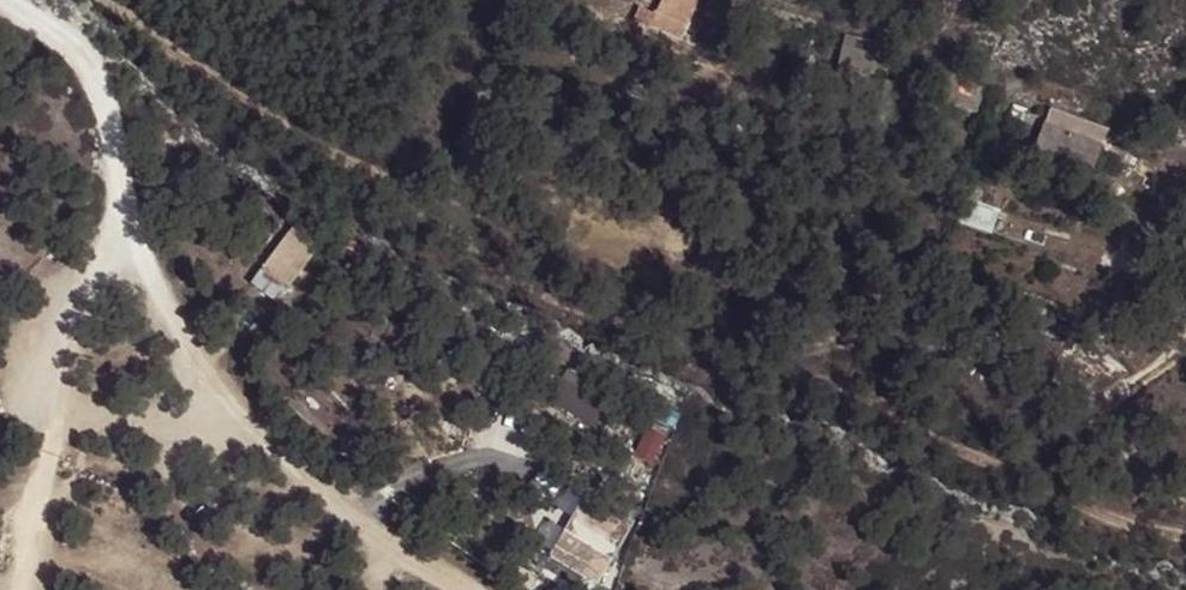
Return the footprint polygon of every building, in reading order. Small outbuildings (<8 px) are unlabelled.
[(679,38),(684,29),(696,0),(661,0),(650,25),(679,38)] [(840,65),(873,72),(879,42),(846,36),(840,65)] [(987,89),(940,66),(927,90),(976,111),(987,89)] [(1100,129),(1050,109),(1045,124),(1096,143),(1100,129)] [(1096,143),(1045,124),(1036,149),(1094,170),(1102,146),(1096,143)] [(982,203),(967,197),(962,212),(975,218),(982,203)] [(287,235),(273,254),(290,267),(304,248),(287,235)] [(350,241),(345,250),(354,254),(358,246),(350,241)] [(938,247),(928,241),(923,250),(933,255),(938,247)] [(290,267),(273,254),(261,270),(285,288),(297,272),(290,267)] [(597,529),(577,516),(555,550),(553,554),(576,569),(592,543),(612,555),(623,537),(601,523),(597,529)] [(612,555),(592,543),(576,569),(595,581),(612,555)]
